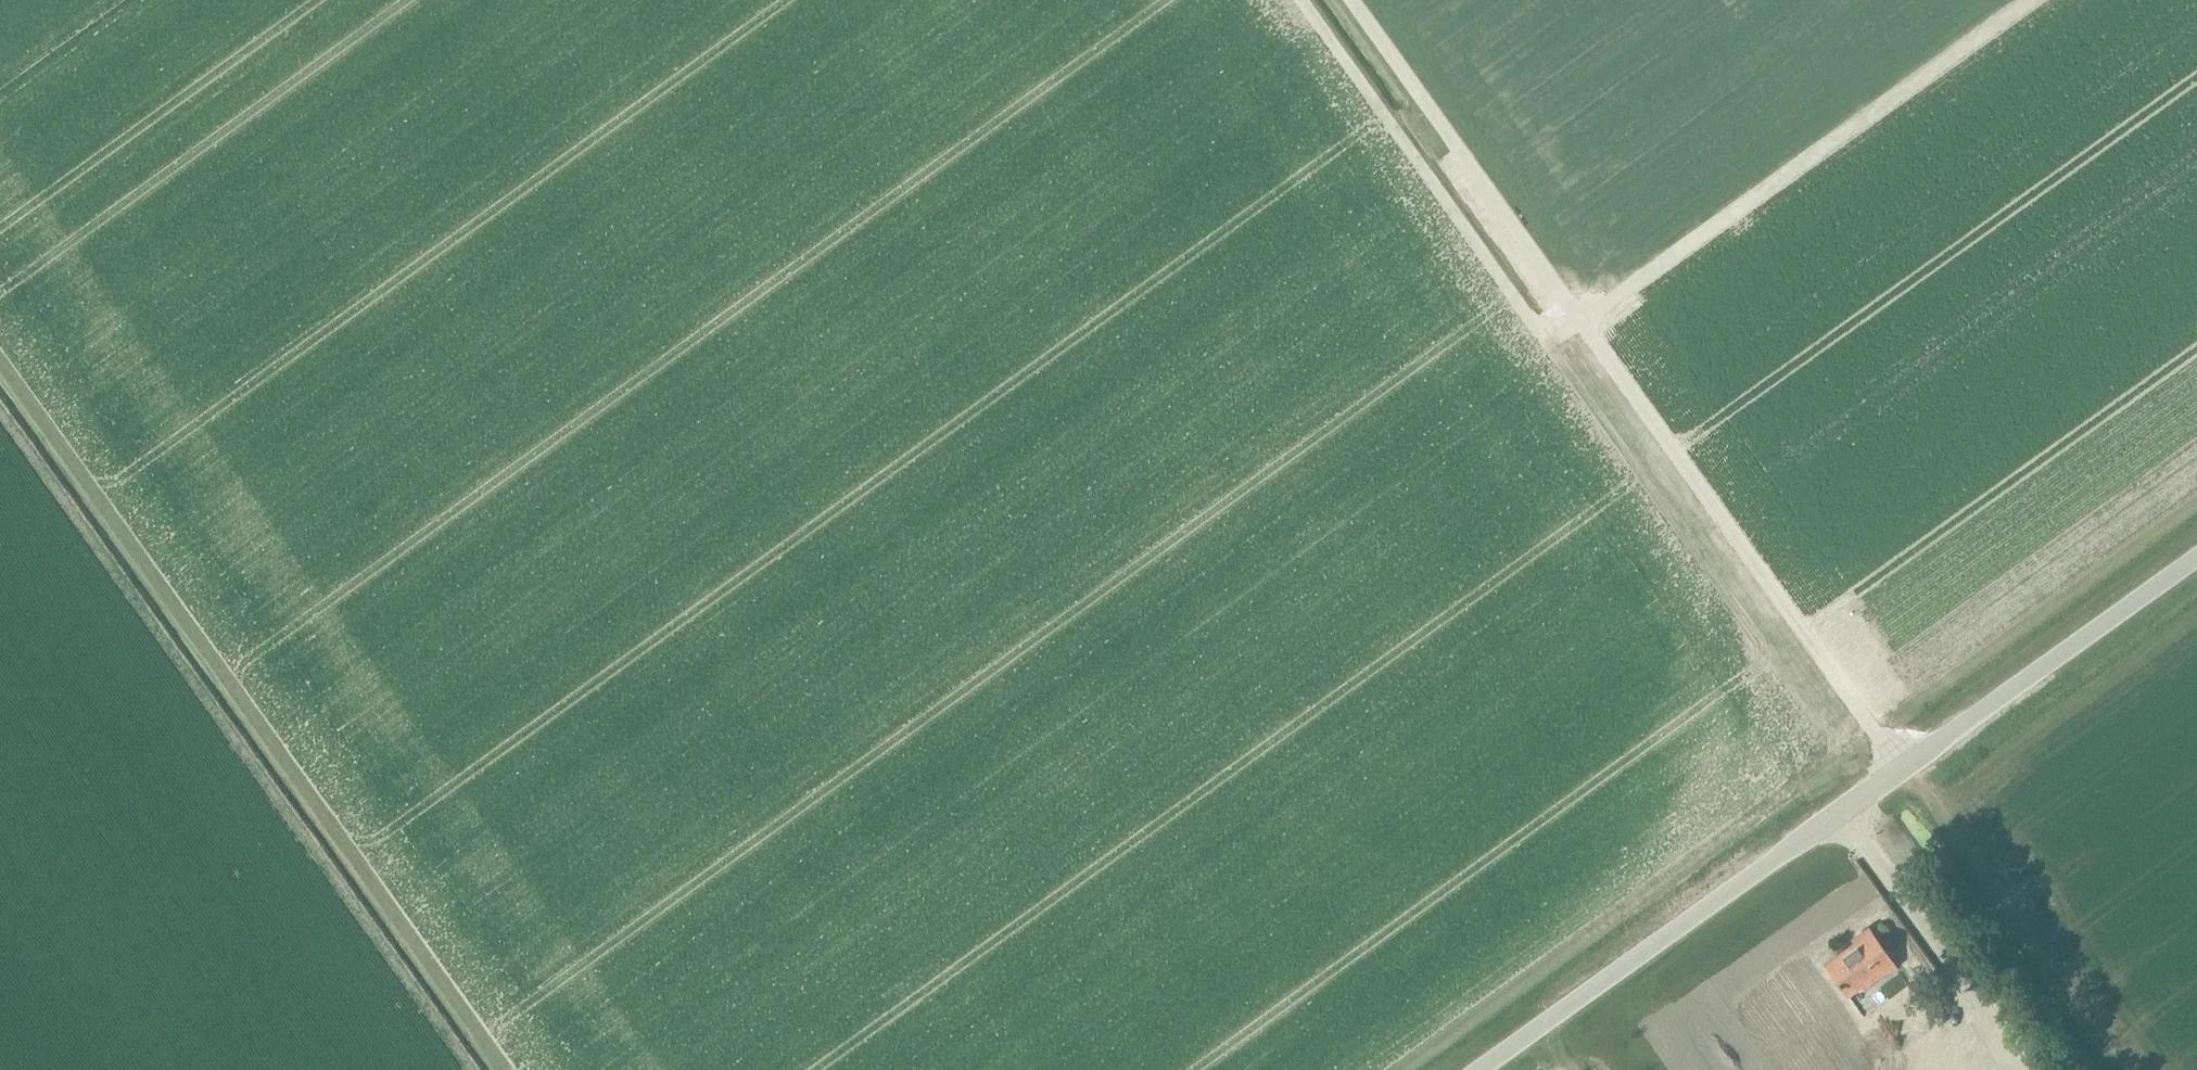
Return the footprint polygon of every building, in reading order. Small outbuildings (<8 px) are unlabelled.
[(1884,1024),(1906,1006),(1898,996),(1924,975),(1891,936),(1843,976),(1884,1024)]
